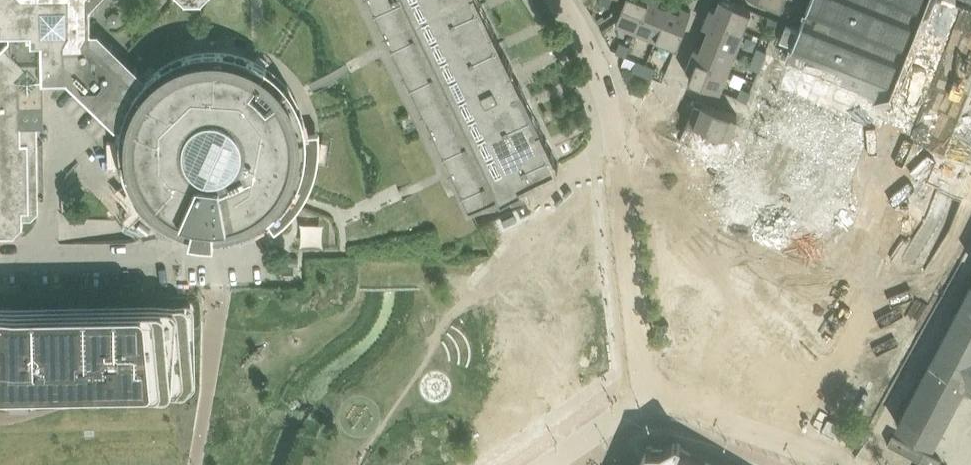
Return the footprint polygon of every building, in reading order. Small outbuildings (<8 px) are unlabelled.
[(15,236),(24,226),(24,218),(23,211),(31,210),(30,142),(23,142),(22,126),(22,124),(43,124),(42,79),(43,79),(68,79),(112,121),(117,126),(122,126),(126,112),(131,99),(139,87),(148,76),(140,68),(137,66),(99,30),(93,30),(93,29),(92,29),(92,28),(91,6),(97,0),(0,0),(0,32),(10,32),(10,40),(0,50),(0,236),(15,236)] [(481,0),(370,0),(470,206),(501,191),(503,194),(504,193),(503,190),(521,181),(523,184),(524,183),(523,181),(560,163),(481,0)] [(648,0),(624,0),(617,20),(637,28),(648,0)] [(669,6),(659,2),(659,0),(648,0),(637,28),(657,36),(669,6)] [(683,127),(709,165),(714,162),(720,171),(715,174),(725,189),(730,185),(736,194),(731,198),(740,213),(746,209),(752,218),(747,222),(756,236),(762,233),(768,242),(762,245),(772,260),(777,257),(783,266),(779,269),(793,291),(798,288),(804,297),(799,300),(831,349),(859,330),(853,321),(861,316),(862,316),(877,278),(871,276),(875,266),(881,268),(888,252),(882,249),(886,239),(892,242),(898,225),(892,223),(896,213),(902,215),(909,198),(903,196),(907,186),(913,188),(919,172),(909,168),(914,156),(910,154),(916,141),(919,142),(925,128),(921,127),(927,113),(930,114),(936,100),(932,99),(938,85),(941,87),(947,73),(943,71),(949,58),(952,59),(958,45),(954,43),(960,30),(963,31),(969,17),(965,16),(970,2),(970,0),(928,0),(867,154),(870,155),(831,254),(760,148),(768,143),(760,132),(707,110),(702,113),(703,114),(690,122),(683,127)] [(752,8),(731,0),(720,0),(717,7),(713,6),(709,15),(744,28),(752,8)] [(769,73),(780,78),(773,96),(873,136),(881,118),(943,142),(926,185),(962,200),(970,178),(970,0),(797,0),(789,21),(787,20),(781,37),(783,38),(769,73)] [(678,44),(692,9),(682,5),(680,10),(669,6),(657,36),(678,44)] [(736,49),(744,28),(709,15),(705,25),(710,27),(706,37),(736,49)] [(775,29),(779,19),(770,16),(766,26),(775,29)] [(727,69),(736,49),(706,37),(702,48),(697,46),(693,55),(727,69)] [(620,41),(617,50),(627,55),(630,45),(620,41)] [(763,60),(767,50),(758,47),(754,56),(763,60)] [(122,126),(121,143),(123,161),(128,178),(136,193),(147,207),(160,218),(175,227),(192,233),(203,235),(216,236),(216,218),(227,216),(237,214),(247,210),(253,225),(254,227),(269,219),(276,229),(291,216),(303,201),(312,184),(318,165),(321,148),(320,130),(308,131),(305,118),(305,115),(302,116),(280,122),(276,112),(270,102),(263,93),(254,86),(267,67),(268,65),(254,57),(239,51),(222,48),(206,49),(190,52),(174,57),(160,66),(148,76),(139,87),(131,99),(126,112),(122,126)] [(719,89),(727,69),(693,55),(689,65),(694,67),(690,78),(719,89)] [(759,69),(763,60),(754,56),(750,66),(759,69)] [(643,73),(646,64),(637,60),(633,69),(643,73)] [(656,67),(646,64),(643,73),(652,76),(656,67)] [(747,101),(751,90),(742,87),(738,97),(747,101)] [(933,443),(962,388),(970,392),(970,286),(898,424),(933,443)] [(171,429),(173,405),(194,399),(185,296),(0,299),(0,432),(171,429)] [(888,443),(929,464),(939,464),(942,459),(893,433),(888,443)] [(653,445),(648,445),(639,464),(714,464),(680,446),(683,438),(678,436),(662,445),(653,445)]
